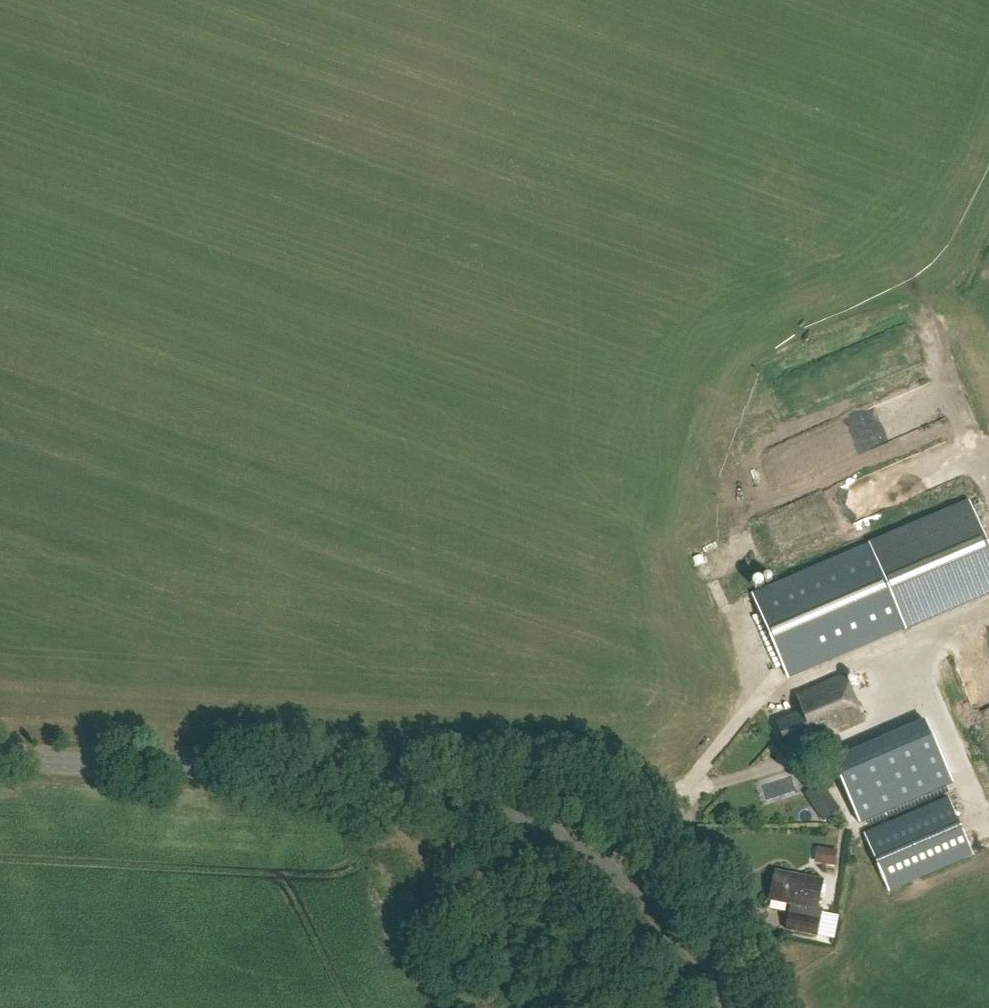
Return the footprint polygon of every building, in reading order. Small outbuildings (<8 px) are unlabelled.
[(751,595),(786,679),(988,594),(988,543),(972,502),(751,595)] [(864,722),(845,678),(795,699),(801,713),(775,723),(787,753),(815,741),(815,743),(864,722)] [(923,718),(831,758),(858,820),(950,781),(923,718)] [(814,800),(827,821),(839,814),(825,793),(814,800)] [(973,856),(948,798),(864,834),(889,892),(973,856)] [(840,870),(840,850),(820,850),(820,870),(840,870)] [(822,878),(774,869),(768,899),(790,903),(785,928),(816,934),(821,908),(817,907),(822,878)] [(825,913),(821,937),(839,940),(844,916),(825,913)]
